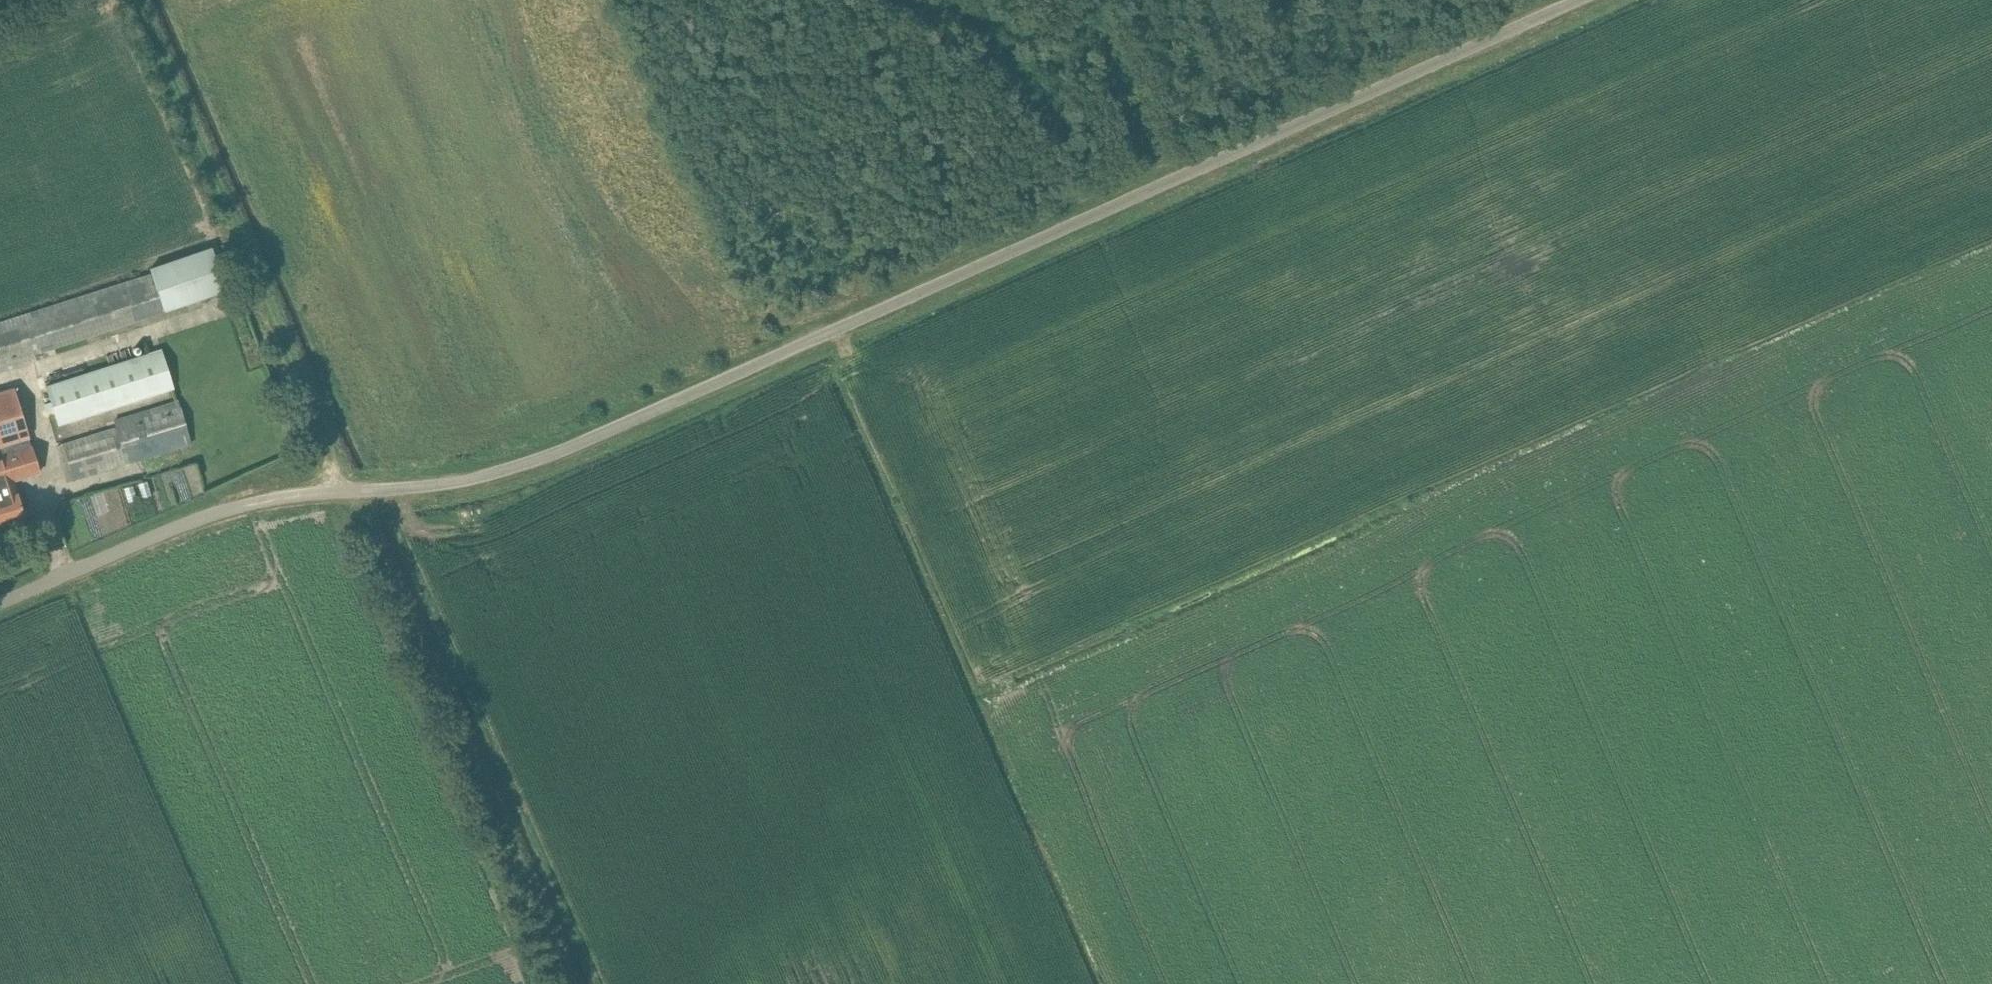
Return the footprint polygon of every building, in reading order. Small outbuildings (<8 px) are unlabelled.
[(137,278),(0,322),(0,371),(39,358),(37,351),(165,309),(166,311),(230,289),(214,245),(150,268),(152,274),(137,278)] [(46,386),(58,424),(173,388),(161,350),(46,386)] [(25,516),(18,493),(17,494),(12,479),(40,471),(32,446),(13,387),(0,390),(0,446),(0,445),(2,452),(0,453),(0,524),(25,516)] [(68,480),(191,443),(178,401),(114,420),(117,428),(57,446),(68,480)]
